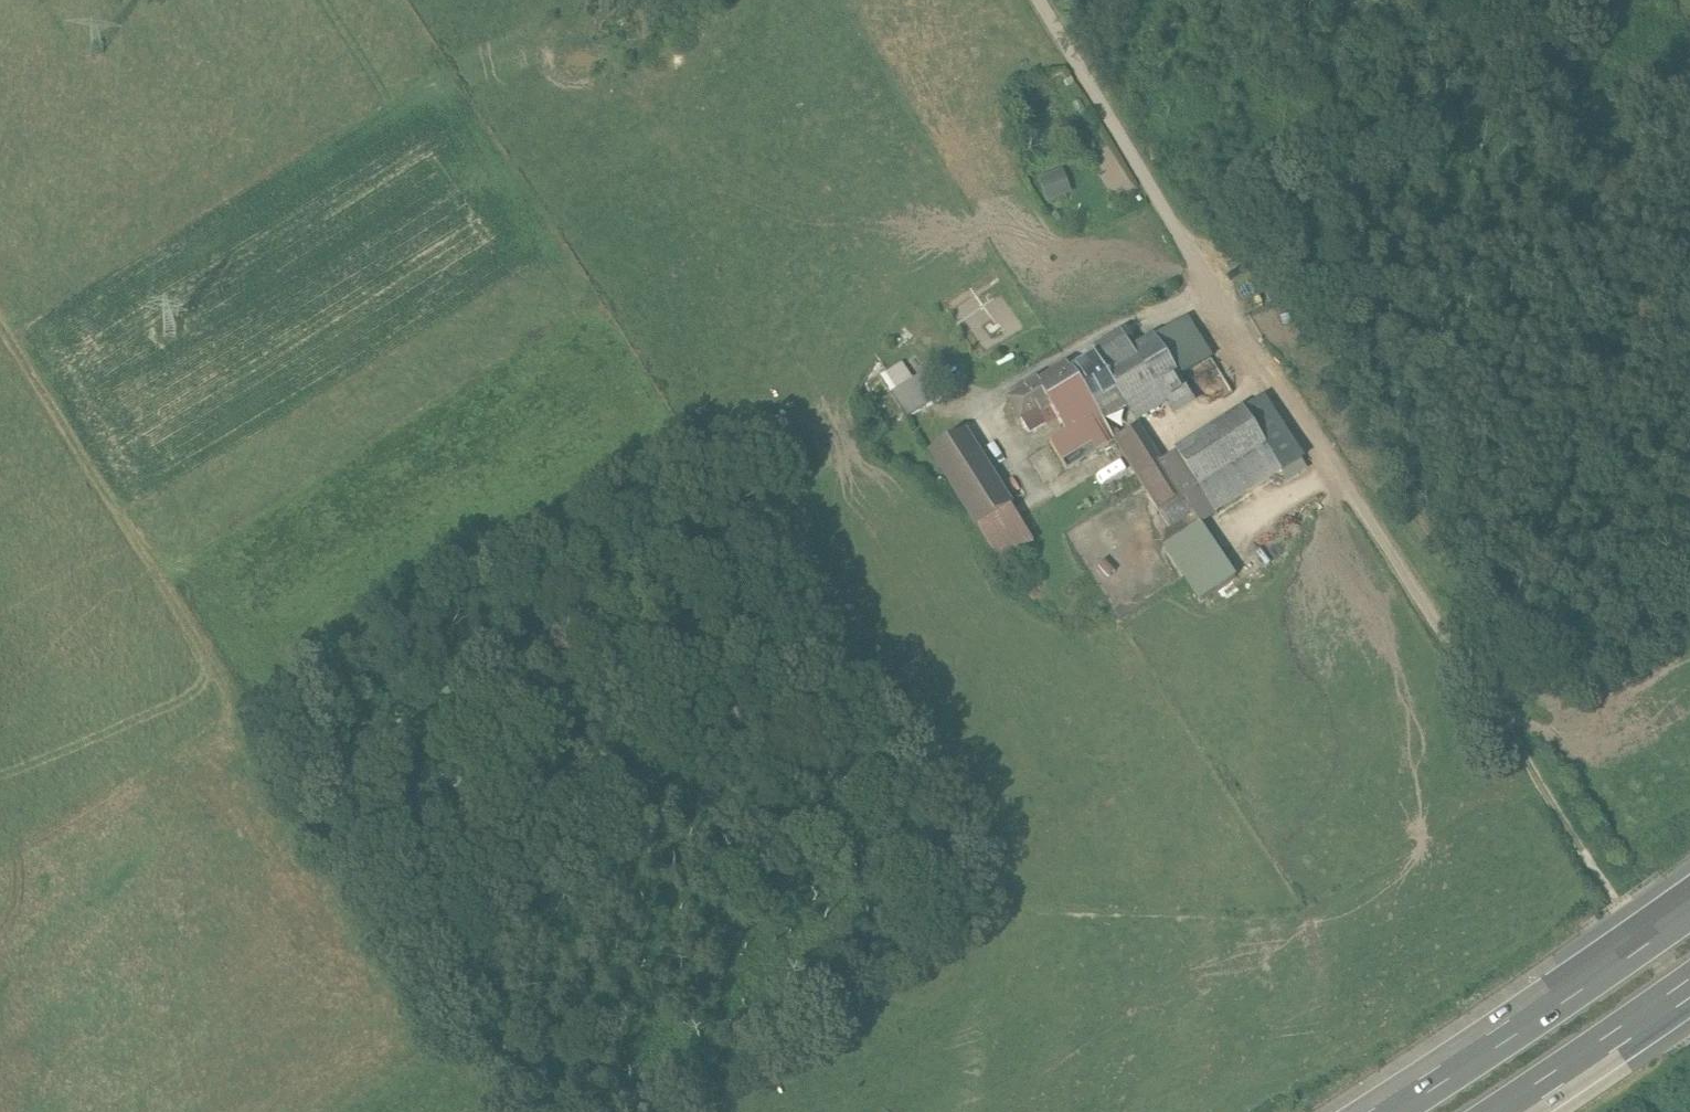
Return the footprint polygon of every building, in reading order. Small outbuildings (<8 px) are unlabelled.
[(1059,166),(1034,176),(1043,201),(1069,191),(1059,166)] [(1191,318),(1157,339),(1182,380),(1216,359),(1191,318)] [(1123,338),(1096,355),(1098,360),(1075,374),(1082,386),(1096,409),(1119,395),(1105,372),(1133,354),(1123,338)] [(1133,354),(1105,372),(1119,395),(1131,413),(1140,428),(1170,409),(1192,395),(1182,380),(1157,339),(1133,354)] [(904,369),(886,380),(897,397),(915,386),(904,369)] [(1071,369),(1039,389),(1049,407),(1082,386),(1075,374),(1071,369)] [(911,425),(944,404),(929,379),(895,399),(911,425)] [(1082,386),(1049,407),(1053,412),(1069,438),(1054,448),(1070,473),(1118,444),(1108,427),(1096,409),(1082,386)] [(1039,389),(1010,407),(1025,429),(1040,420),(1053,412),(1049,407),(1039,389)] [(1108,427),(1131,413),(1119,395),(1096,409),(1108,427)] [(1170,409),(1176,418),(1198,405),(1192,395),(1170,409)] [(1303,462),(1264,400),(1246,411),(1269,449),(1284,473),(1303,462)] [(1246,411),(1178,453),(1201,491),(1269,449),(1246,411)] [(1040,420),(1025,429),(1029,437),(1044,427),(1040,420)] [(1154,468),(1133,435),(1118,444),(1162,515),(1177,506),(1154,468)] [(964,436),(931,457),(977,532),(1011,511),(964,436)] [(1269,449),(1201,491),(1217,515),(1284,473),(1269,449)] [(1178,453),(1154,468),(1177,506),(1187,500),(1201,491),(1178,453)] [(1303,462),(1284,473),(1290,482),(1308,470),(1303,462)] [(1217,515),(1201,491),(1187,500),(1195,513),(1202,524),(1217,515)] [(1177,506),(1162,515),(1170,528),(1195,513),(1187,500),(1177,506)] [(1011,511),(977,532),(1001,570),(1035,549),(1011,511)] [(1201,526),(1165,548),(1198,602),(1234,579),(1201,526)]
